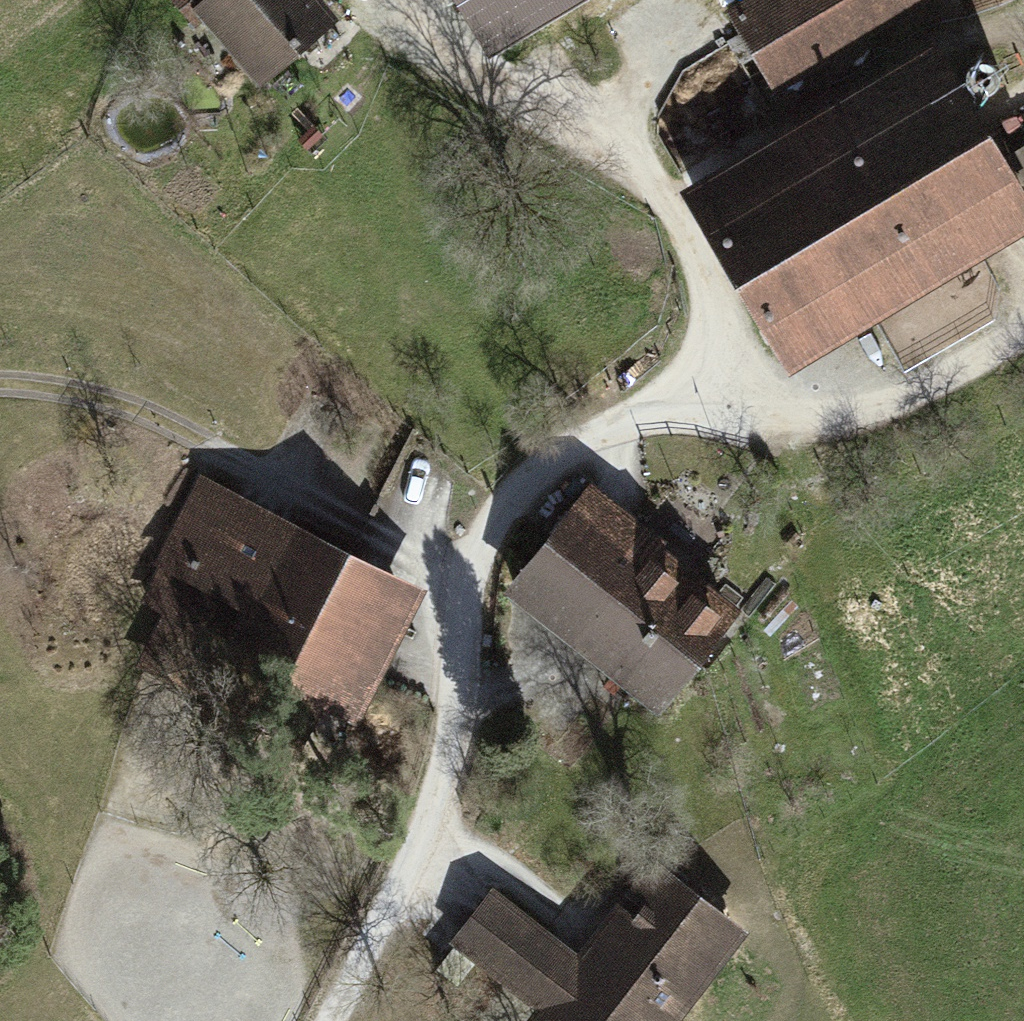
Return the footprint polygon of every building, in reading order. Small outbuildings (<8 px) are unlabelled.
[(195,20),(207,9),(261,72),(324,19),(308,0),(178,0),(195,20)] [(490,52),(576,0),(459,0),(490,52)] [(736,13),(777,82),(916,0),(758,0),(736,13)] [(946,74),(705,218),(790,359),(1023,220),(1023,205),(946,74)] [(1014,160),(1023,177),(1023,153),(1014,160)] [(396,583),(205,486),(164,566),(188,578),(149,654),(250,705),(268,669),(335,703),(396,583)] [(581,500),(547,541),(696,661),(730,620),(581,500)] [(663,702),(696,661),(547,541),(514,582),(663,702)] [(553,1020),(650,1020),(727,921),(666,875),(589,975),(558,1014),(553,1020)] [(540,931),(493,895),(457,942),(479,959),(504,978),(508,973),(537,935),(540,931)] [(508,973),(558,1014),(589,975),(537,935),(508,973)] [(457,942),(434,972),(456,989),(479,959),(457,942)]
